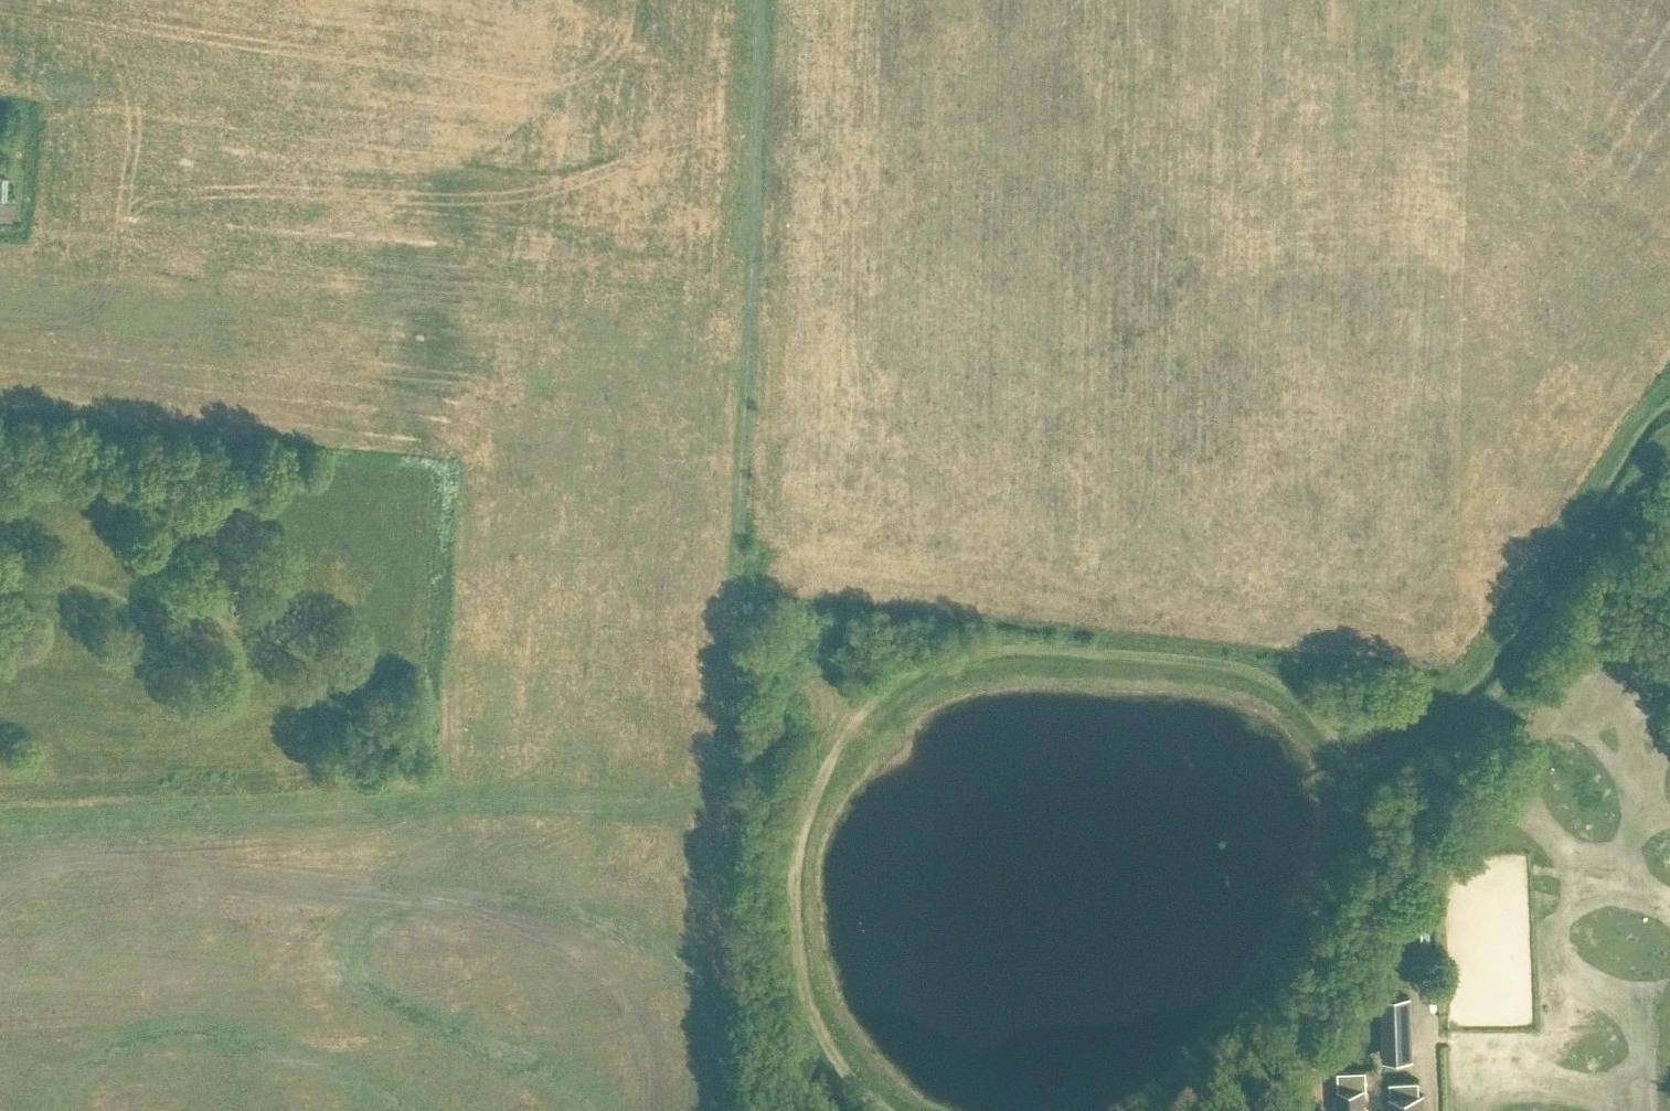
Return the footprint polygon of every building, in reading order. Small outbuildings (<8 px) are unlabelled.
[(1413,923),(1415,968),(1431,967),(1429,922),(1413,923)] [(1380,998),(1382,1059),(1413,1057),(1411,997),(1380,998)] [(1338,1088),(1337,1088),(1337,1110),(1339,1110),(1340,1110),(1365,1110),(1364,1085),(1378,1084),(1378,1065),(1337,1066),(1338,1088)] [(1417,1079),(1389,1079),(1390,1110),(1419,1110),(1422,1110),(1421,1091),(1417,1091),(1417,1079)]
